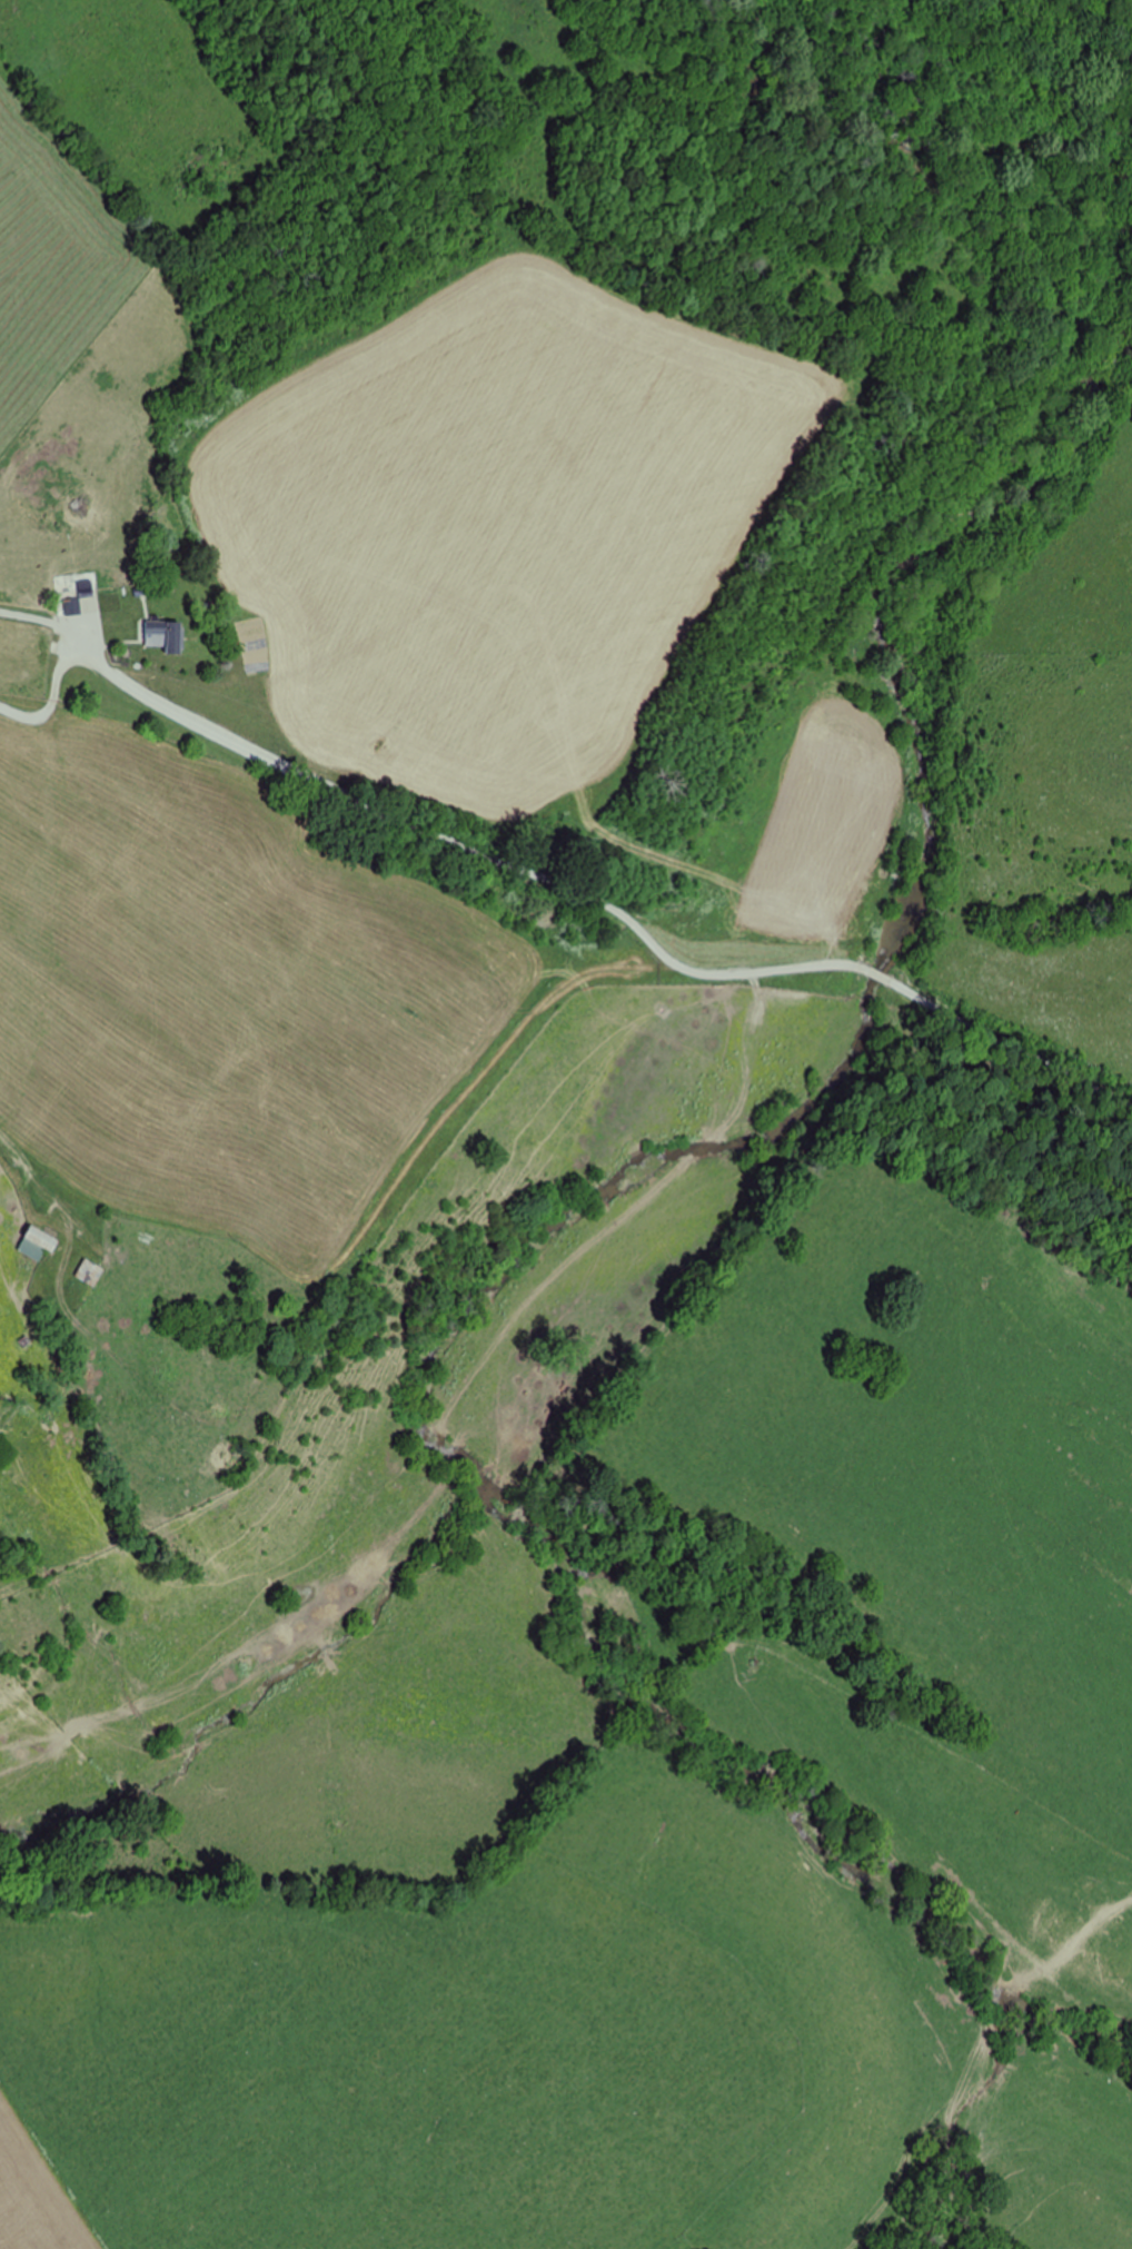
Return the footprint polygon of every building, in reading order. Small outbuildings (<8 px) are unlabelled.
[(65,601),(68,616),(82,613),(80,599),(65,601)] [(166,640),(166,654),(182,654),(182,622),(146,622),(146,640),(166,640)] [(60,1239),(31,1226),(20,1252),(40,1261),(45,1249),(54,1253),(60,1239)] [(95,1287),(106,1269),(87,1258),(76,1276),(95,1287)]
